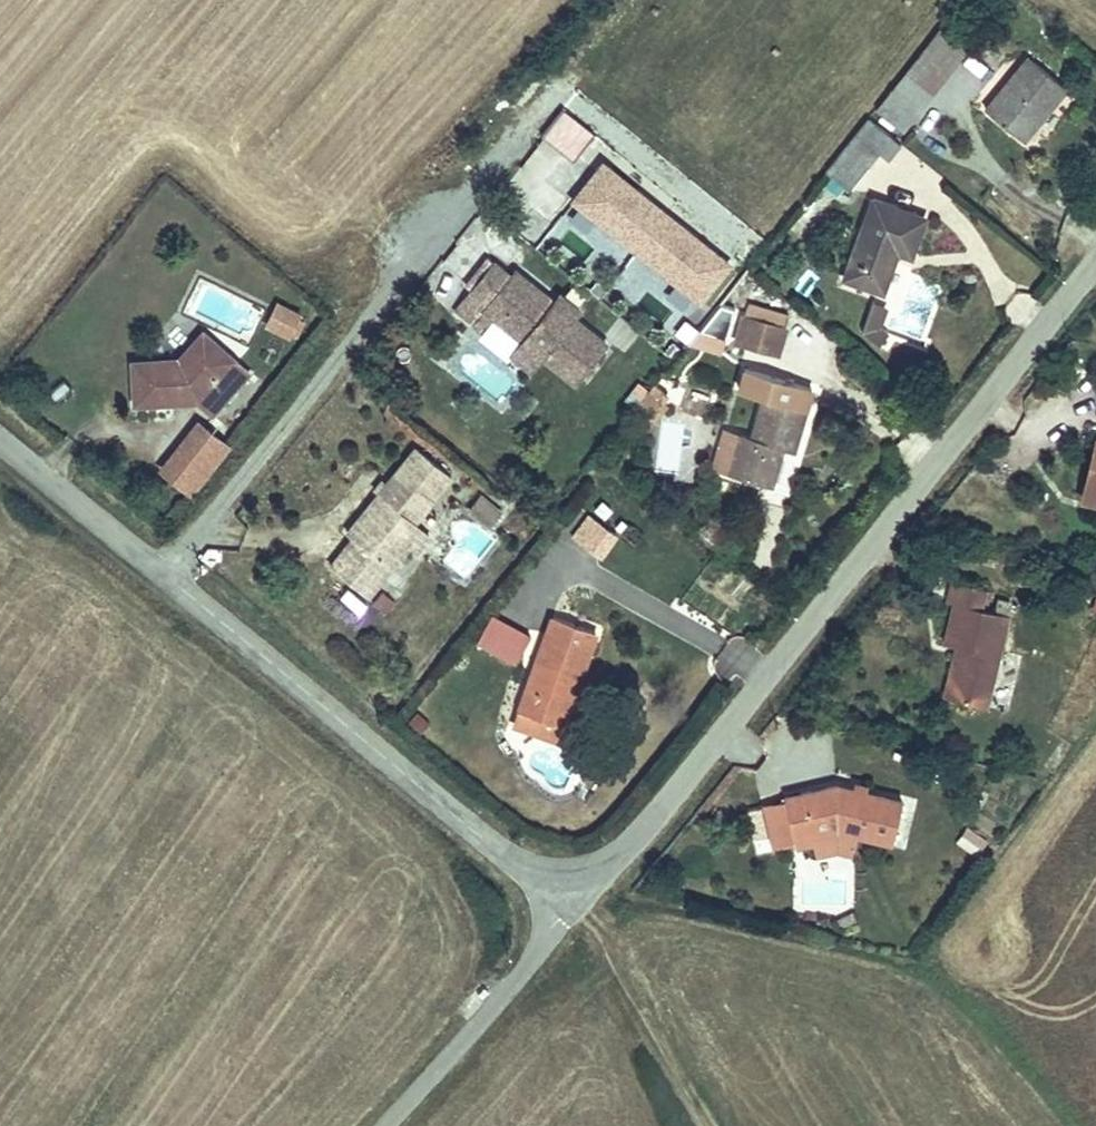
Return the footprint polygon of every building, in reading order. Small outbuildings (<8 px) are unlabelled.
[(1022,61),(981,117),(1022,150),(1064,95),(1022,61)] [(926,102),(902,81),(872,120),(897,140),(926,102)] [(540,134),(571,160),(593,133),(562,108),(540,134)] [(843,159),(867,178),(877,165),(883,169),(897,151),(866,127),(843,159)] [(567,200),(699,304),(732,262),(600,158),(567,200)] [(843,159),(826,180),(850,200),(867,178),(843,159)] [(915,263),(931,224),(878,202),(847,281),(885,297),(901,257),(915,263)] [(481,308),(520,341),(540,359),(571,385),(604,344),(514,268),(481,308)] [(712,301),(695,344),(717,353),(735,310),(712,301)] [(287,326),(292,310),(276,304),(271,320),(287,326)] [(875,306),(864,337),(881,352),(889,342),(879,334),(888,312),(875,306)] [(750,318),(743,348),(779,359),(787,328),(750,318)] [(232,352),(203,327),(194,338),(223,363),(232,352)] [(232,352),(223,363),(194,338),(177,356),(129,360),(132,402),(170,399),(169,389),(183,388),(194,398),(210,412),(249,367),(232,352)] [(540,359),(520,341),(508,356),(527,373),(540,359)] [(772,491),(781,454),(798,459),(815,393),(748,374),(742,396),(768,403),(757,445),(731,437),(721,477),(772,491)] [(194,398),(183,388),(169,389),(170,399),(194,398)] [(649,431),(666,411),(649,397),(632,416),(649,431)] [(192,490),(228,447),(202,426),(166,469),(192,490)] [(370,500),(362,493),(334,526),(340,533),(315,561),(359,598),(402,546),(393,538),(406,523),(444,476),(403,441),(375,477),(384,485),(370,500)] [(1083,502),(1095,505),(1095,454),(1083,502)] [(375,477),(362,493),(370,500),(384,485),(375,477)] [(500,514),(478,495),(466,509),(488,527),(500,514)] [(582,550),(599,528),(591,521),(573,544),(582,550)] [(408,552),(422,536),(406,523),(393,538),(402,546),(408,552)] [(600,565),(617,543),(599,528),(582,550),(600,565)] [(958,648),(946,694),(997,708),(1019,618),(990,611),(996,586),(958,577),(951,603),(962,605),(952,646),(958,648)] [(474,644),(515,664),(530,633),(489,612),(474,644)] [(524,718),(569,734),(583,691),(602,636),(556,620),(524,718)] [(583,691),(569,734),(580,739),(595,696),(583,691)] [(900,845),(908,803),(841,788),(790,802),(791,806),(802,845),(803,849),(823,844),(821,839),(845,832),(864,836),(900,845)] [(802,845),(791,806),(772,812),(783,850),(802,845)] [(954,841),(976,856),(987,841),(965,825),(954,841)] [(860,855),(864,836),(845,832),(821,839),(823,844),(827,857),(845,852),(860,855)]
